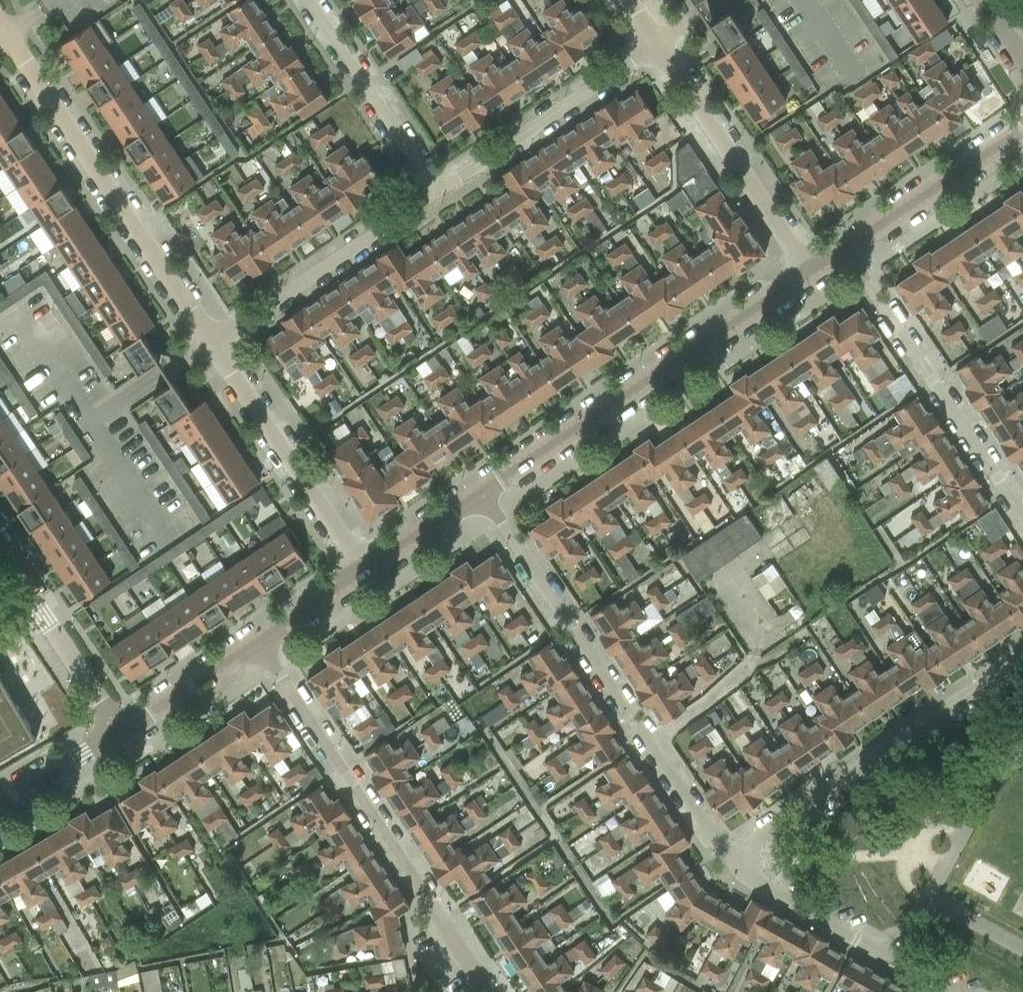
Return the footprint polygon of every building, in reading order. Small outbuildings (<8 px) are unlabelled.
[(175,14),(186,6),(182,0),(176,0),(169,5),(175,14)] [(204,8),(216,0),(199,0),(204,8)] [(226,39),(263,14),(254,0),(246,0),(228,12),(233,21),(219,30),(226,39)] [(354,5),(366,23),(367,23),(391,6),(394,4),(392,0),(362,0),(358,3),(354,5)] [(367,23),(379,40),(416,15),(427,7),(422,0),(407,0),(410,5),(397,15),(393,9),(392,8),(391,6),(367,23)] [(439,0),(427,8),(433,17),(445,9),(439,0)] [(562,0),(553,7),(584,54),(585,53),(581,48),(600,35),(582,8),(572,15),(562,0)] [(892,6),(904,24),(935,3),(933,0),(901,0),(892,6)] [(935,3),(904,24),(916,43),(947,22),(935,3)] [(142,23),(149,19),(139,4),(132,9),(142,23)] [(186,6),(175,14),(181,23),(192,16),(186,6)] [(552,27),(543,33),(564,65),(565,66),(584,54),(553,7),(543,13),(552,27)] [(867,26),(873,21),(864,7),(857,11),(867,26)] [(512,8),(503,14),(510,24),(517,35),(527,28),(520,18),(519,18),(512,8)] [(766,28),(772,24),(763,10),(756,14),(766,28)] [(727,53),(745,40),(745,39),(747,38),(729,12),(709,25),(726,52),(727,53)] [(246,40),(251,48),(275,32),(263,14),(226,39),(232,49),(246,40)] [(510,24),(503,14),(493,20),(500,31),(510,24)] [(379,40),(377,41),(390,59),(414,42),(429,33),(422,24),(416,15),(379,40)] [(99,19),(59,46),(73,66),(104,46),(113,40),(99,19)] [(162,39),(152,24),(146,29),(156,43),(162,39)] [(879,44),(885,39),(876,25),(869,29),(879,44)] [(527,28),(517,35),(545,78),(564,65),(543,33),(542,34),(544,37),(536,42),(527,28)] [(780,49),(786,45),(776,30),(770,34),(780,49)] [(244,67),(249,75),(287,50),(275,32),(251,48),(257,56),(243,65),(244,67)] [(473,32),(464,38),(471,49),(480,42),(473,32)] [(517,56),(508,62),(527,90),(545,78),(517,35),(507,42),(517,56)] [(471,49),(464,38),(455,44),(462,55),(471,49)] [(208,39),(197,46),(203,55),(214,48),(208,39)] [(759,60),(745,40),(727,53),(726,52),(713,60),(727,81),(759,60)] [(928,41),(919,47),(926,58),(935,51),(928,41)] [(164,42),(158,47),(168,61),(174,57),(164,42)] [(890,60),(896,56),(888,43),(882,47),(890,60)] [(104,46),(73,66),(74,67),(86,86),(118,65),(106,47),(105,46),(104,46)] [(276,85),(279,82),(303,66),(304,66),(291,47),(287,50),(249,75),(250,76),(256,84),(270,75),(276,85)] [(919,47),(909,53),(916,64),(926,58),(919,47)] [(214,48),(203,55),(210,64),(220,57),(214,48)] [(793,69),(800,65),(790,50),(783,54),(793,69)] [(434,53),(424,60),(432,71),(442,64),(434,53)] [(489,53),(479,60),(508,103),(527,90),(508,62),(499,68),(489,53)] [(424,60),(416,66),(423,77),(432,71),(424,60)] [(468,83),(467,84),(490,117),(489,115),(508,103),(479,60),(469,67),(479,82),(471,87),(468,83)] [(727,81),(741,101),(772,80),(759,60),(727,81)] [(177,62),(171,67),(179,79),(186,75),(177,62)] [(942,62),(932,68),(960,110),(980,97),(961,70),(952,76),(942,62)] [(118,65),(86,86),(87,87),(98,104),(130,83),(119,67),(118,66),(118,65)] [(276,85),(265,92),(270,99),(276,109),(314,83),(303,66),(279,82),(276,85)] [(232,75),(221,82),(227,91),(238,83),(250,76),(249,75),(244,67),(232,75)] [(920,90),(927,100),(947,131),(962,121),(956,113),(960,110),(932,68),(923,74),(929,83),(920,90)] [(805,87),(811,83),(803,70),(797,74),(805,87)] [(882,77),(889,88),(899,82),(892,70),(882,77)] [(194,87),(186,75),(179,79),(188,92),(194,87)] [(449,76),(439,82),(471,130),(490,117),(467,84),(459,90),(449,76)] [(741,101),(754,122),(786,101),(772,80),(741,101)] [(314,83),(276,109),(282,118),(297,108),(303,118),(328,101),(315,82),(314,83)] [(471,130),(439,82),(430,89),(440,103),(430,110),(448,138),(467,125),(470,130),(471,130)] [(874,82),(864,89),(872,100),(882,94),(874,82)] [(130,83),(98,104),(99,105),(112,124),(143,103),(130,84),(130,83)] [(238,83),(227,91),(233,99),(244,92),(238,83)] [(864,89),(854,95),(862,107),(869,118),(879,111),(872,100),(864,89)] [(615,99),(614,99),(646,146),(655,140),(645,125),(655,118),(637,91),(618,104),(615,99)] [(908,92),(898,99),(907,113),(926,141),(944,129),(946,132),(947,131),(927,100),(917,106),(908,92)] [(0,93),(0,115),(10,108),(0,93)] [(201,112),(207,107),(197,93),(191,97),(201,112)] [(595,112),(596,113),(614,141),(617,145),(627,139),(636,153),(646,146),(614,99),(595,112)] [(143,103),(112,124),(112,125),(125,144),(156,123),(143,104),(143,103)] [(889,104),(879,111),(908,153),(926,141),(907,113),(906,114),(905,114),(899,119),(889,104)] [(836,107),(826,114),(834,125),(844,118),(836,107)] [(23,128),(10,108),(0,115),(0,144),(23,128)] [(259,109),(248,116),(254,124),(265,117),(259,109)] [(219,125),(209,110),(203,115),(213,129),(219,125)] [(879,132),(871,138),(889,166),(908,153),(879,111),(869,118),(879,132)] [(596,113),(578,125),(606,168),(616,161),(607,146),(614,141),(596,113)] [(834,125),(826,114),(816,120),(824,131),(834,125)] [(254,124),(248,129),(253,137),(260,133),(270,126),(265,117),(254,124)] [(156,123),(125,144),(126,145),(137,162),(168,141),(157,124),(156,123)] [(329,124),(319,131),(326,142),(336,135),(329,124)] [(578,125),(559,137),(578,166),(587,160),(596,174),(606,168),(578,125)] [(780,126),(770,133),(775,140),(782,151),(792,144),(785,134),(785,133),(780,126)] [(4,167),(35,146),(23,128),(0,144),(0,161),(4,167)] [(794,128),(785,134),(792,144),(801,139),(794,128)] [(852,129),(842,136),(871,178),(889,166),(871,138),(862,144),(852,129)] [(223,130),(216,135),(226,149),(233,145),(223,130)] [(326,142),(319,131),(310,137),(317,148),(326,142)] [(835,162),(832,164),(853,194),(854,193),(852,191),(871,178),(842,136),(832,143),(843,158),(835,163),(835,162)] [(559,137),(541,150),(569,193),(579,186),(569,171),(578,166),(559,137)] [(168,141),(137,162),(139,165),(150,182),(182,161),(173,148),(170,144),(168,141)] [(677,182),(680,187),(706,170),(688,142),(676,150),(677,182)] [(4,167),(17,187),(49,166),(35,146),(4,167)] [(344,147),(334,153),(366,200),(363,195),(382,182),(364,155),(354,161),(344,147)] [(810,149),(800,156),(829,198),(832,196),(838,204),(853,194),(832,164),(823,169),(810,149)] [(541,150),(521,163),(540,191),(542,194),(548,203),(557,197),(559,200),(569,193),(541,150)] [(663,151),(654,157),(661,168),(670,162),(663,151)] [(294,153),(283,160),(291,171),(301,164),(294,153)] [(325,181),(328,185),(346,212),(347,213),(366,200),(334,153),(325,159),(335,174),(325,181)] [(182,161),(150,182),(152,185),(164,203),(195,182),(203,176),(190,156),(182,161)] [(829,198),(800,156),(790,163),(800,177),(791,184),(809,212),(829,198)] [(661,168),(654,157),(644,164),(651,174),(661,168)] [(291,171),(283,160),(274,166),(282,177),(291,171)] [(521,162),(501,175),(510,188),(539,230),(548,224),(533,201),(542,194),(540,191),(521,163),(521,162)] [(17,187),(6,195),(18,214),(30,207),(31,207),(62,186),(49,166),(17,187)] [(688,199),(692,204),(707,226),(708,226),(708,225),(710,228),(739,271),(765,254),(739,215),(737,217),(706,170),(680,187),(682,190),(688,199)] [(621,174),(614,179),(620,189),(629,182),(623,172),(621,174)] [(310,175),(300,182),(328,224),(346,212),(328,185),(320,190),(310,175)] [(255,178),(245,185),(252,195),(262,189),(255,178)] [(614,179),(603,186),(610,196),(620,189),(614,179)] [(300,204),(291,209),(309,236),(328,224),(300,182),(290,189),(300,204)] [(629,182),(620,189),(635,212),(645,206),(629,182)] [(252,195),(245,185),(236,190),(243,201),(252,195)] [(31,207),(43,225),(74,204),(62,186),(31,207)] [(510,188),(489,203),(507,231),(520,223),(535,246),(545,240),(539,230),(510,188)] [(682,190),(666,202),(673,211),(688,199),(682,190)] [(1006,200),(1008,203),(1022,225),(1022,194),(1020,190),(1006,200)] [(585,198),(576,204),(583,214),(597,235),(606,228),(585,198)] [(215,199),(205,206),(212,217),(222,210),(215,199)] [(272,200),(262,207),(290,249),(309,236),(291,209),(283,215),(272,200)] [(988,216),(1016,257),(1022,253),(1022,248),(1016,237),(1022,232),(1022,226),(1006,200),(1005,200),(1007,203),(988,216)] [(495,260),(505,253),(496,239),(507,231),(489,203),(467,217),(495,260)] [(43,225),(29,234),(42,254),(56,245),(87,224),(74,204),(43,225)] [(576,204),(566,211),(573,222),(583,214),(576,204)] [(212,217),(205,206),(196,212),(203,223),(212,217)] [(262,229),(254,235),(271,262),(290,249),(262,207),(252,214),(262,229)] [(988,216),(969,228),(987,256),(996,250),(1005,265),(1016,257),(988,216)] [(467,217),(450,229),(468,257),(476,252),(486,266),(495,260),(467,217)] [(232,221),(222,228),(253,275),(272,263),(271,262),(254,235),(251,230),(242,236),(232,221)] [(665,222),(655,229),(663,240),(670,251),(681,243),(674,233),(672,233),(665,222)] [(56,245),(69,265),(101,244),(87,224),(56,245)] [(698,232),(708,248),(699,254),(717,281),(736,269),(738,272),(739,271),(710,228),(708,226),(707,226),(698,232)] [(253,275),(222,228),(212,235),(222,250),(212,256),(230,284),(249,271),(252,276),(253,275)] [(969,228),(950,242),(978,283),(987,277),(978,263),(987,256),(969,228)] [(450,229),(424,246),(433,260),(442,254),(452,269),(457,265),(467,279),(478,271),(468,257),(450,229)] [(655,229),(647,235),(654,246),(663,240),(655,229)] [(555,235),(546,241),(547,243),(554,253),(560,249),(561,248),(563,247),(562,246),(555,235)] [(950,242),(930,254),(949,282),(957,276),(967,290),(978,283),(950,242)] [(547,243),(537,249),(544,259),(554,253),(547,243)] [(623,243),(614,250),(621,261),(629,272),(639,265),(632,253),(631,254),(623,243)] [(681,243),(670,251),(698,294),(717,281),(699,254),(691,259),(681,243)] [(69,265),(82,285),(114,264),(101,244),(69,265)] [(378,259),(377,260),(396,288),(398,291),(408,285),(424,308),(434,301),(406,258),(397,245),(377,258),(378,259)] [(443,275),(452,269),(442,254),(433,260),(424,246),(406,258),(434,301),(444,295),(441,291),(450,285),(443,275)] [(614,250),(605,255),(613,266),(621,261),(614,250)] [(671,273),(661,279),(681,309),(683,307),(682,305),(698,294),(670,251),(661,257),(671,273)] [(919,270),(914,273),(943,315),(953,309),(939,288),(949,282),(930,254),(928,252),(913,262),(919,270)] [(377,260),(359,272),(388,315),(395,326),(405,319),(397,308),(388,293),(396,288),(377,260)] [(82,285),(96,305),(127,284),(114,264),(82,285)] [(512,264),(502,270),(510,282),(520,275),(512,264)] [(639,265),(629,272),(657,315),(662,312),(667,318),(681,309),(661,279),(653,285),(639,265)] [(510,282),(502,270),(493,277),(501,289),(510,282)] [(1014,276),(1022,286),(1022,270),(1014,276)] [(45,272),(33,280),(37,287),(43,283),(43,282),(49,278),(45,272)] [(359,272),(340,285),(359,313),(367,324),(376,318),(378,321),(385,332),(395,326),(388,315),(359,272)] [(629,293),(614,303),(618,308),(626,320),(630,317),(638,328),(657,315),(629,272),(620,278),(629,293)] [(580,273),(570,279),(578,290),(587,284),(580,273)] [(943,315),(914,273),(895,286),(913,314),(924,307),(933,322),(943,315)] [(49,278),(43,282),(43,283),(51,295),(58,291),(49,278)] [(578,290),(570,279),(560,286),(568,297),(578,290)] [(485,282),(474,289),(482,300),(492,294),(485,282)] [(978,283),(968,290),(983,312),(992,306),(985,294),(978,283)] [(96,305),(109,325),(141,304),(127,284),(96,305)] [(340,285),(322,297),(350,340),(360,333),(350,319),(359,313),(340,285)] [(11,304),(26,294),(22,288),(7,298),(11,304)] [(994,288),(985,294),(992,306),(1002,299),(994,288)] [(594,295),(585,301),(585,302),(613,344),(633,331),(638,328),(630,317),(626,320),(618,308),(614,303),(603,310),(594,295)] [(65,315),(71,311),(61,296),(55,300),(65,315)] [(302,308),(302,309),(321,338),(331,332),(340,347),(350,340),(322,297),(303,309),(302,308)] [(8,306),(4,299),(0,302),(0,311),(8,306)] [(587,329),(578,335),(598,364),(613,354),(609,347),(613,344),(585,301),(574,308),(587,329)] [(109,325),(122,345),(141,333),(141,334),(154,325),(141,304),(109,325)] [(543,304),(533,310),(541,321),(551,315),(543,304)] [(450,306),(440,312),(448,324),(458,317),(450,306)] [(302,309),(283,322),(286,327),(314,369),(325,362),(322,357),(330,351),(324,342),(321,338),(302,309)] [(861,309),(843,321),(886,386),(892,382),(896,379),(871,343),(880,337),(861,309)] [(541,321),(533,310),(523,317),(531,328),(541,321)] [(448,324),(440,312),(431,319),(438,330),(448,324)] [(988,341),(1006,329),(996,313),(978,325),(988,341)] [(78,335),(84,331),(74,316),(68,320),(78,335)] [(833,316),(819,325),(839,356),(847,350),(861,370),(869,381),(876,392),(884,387),(886,386),(843,321),(839,324),(833,316)] [(405,319),(395,326),(402,336),(412,330),(405,319)] [(959,321),(950,326),(951,327),(957,337),(966,331),(959,321)] [(820,329),(802,341),(830,382),(840,376),(830,362),(839,356),(819,325),(818,326),(820,329)] [(395,326),(385,332),(393,343),(402,336),(395,326)] [(558,326),(548,332),(576,375),(596,363),(597,365),(598,364),(578,335),(568,341),(558,326)] [(950,326),(940,333),(947,344),(948,343),(957,337),(951,327),(950,326)] [(286,327),(267,339),(285,367),(284,367),(294,382),(305,374),(320,397),(329,391),(322,380),(314,369),(286,327)] [(494,337),(502,348),(512,341),(505,330),(494,337)] [(548,355),(539,361),(557,388),(576,375),(548,332),(538,339),(548,355)] [(122,345),(123,346),(121,347),(139,374),(159,360),(141,334),(141,333),(122,345)] [(91,355),(98,351),(88,336),(81,340),(91,355)] [(1017,356),(1022,352),(1022,339),(1022,338),(1010,346),(1017,356)] [(802,341),(784,353),(802,380),(810,375),(820,389),(830,382),(802,341)] [(484,343),(475,349),(482,360),(492,354),(484,343)] [(368,344),(357,351),(364,362),(375,355),(368,344)] [(482,360),(475,349),(464,356),(472,367),(482,360)] [(364,362),(357,351),(348,357),(355,368),(364,362)] [(519,352),(509,359),(519,374),(537,402),(557,388),(539,361),(529,368),(519,352)] [(784,353),(765,365),(793,407),(803,401),(793,386),(802,380),(784,353)] [(964,390),(965,391),(1006,363),(1000,354),(985,363),(979,355),(956,371),(968,388),(964,390)] [(1022,365),(1017,356),(1006,363),(1012,372),(1022,365)] [(105,376),(111,372),(102,357),(95,361),(105,376)] [(12,377),(2,362),(0,364),(0,372),(6,381),(12,377)] [(965,391),(977,408),(1004,390),(998,382),(1012,372),(1006,363),(965,391)] [(442,365),(432,372),(440,383),(449,376),(442,365)] [(499,365),(490,372),(496,382),(518,415),(537,402),(519,374),(518,375),(515,377),(510,381),(499,365)] [(745,375),(765,405),(774,400),(783,414),(793,407),(765,365),(747,377),(745,375)] [(440,383),(432,372),(422,378),(429,390),(440,383)] [(490,394),(480,400),(500,430),(501,429),(499,427),(518,415),(490,372),(479,379),(490,394)] [(332,373),(322,380),(329,391),(340,384),(332,373)] [(886,386),(884,387),(895,403),(915,390),(904,374),(896,379),(892,382),(886,386)] [(736,393),(732,396),(761,438),(770,432),(757,411),(765,405),(745,375),(731,385),(736,393)] [(830,382),(838,394),(851,413),(860,406),(840,376),(830,382)] [(18,399),(24,395),(14,380),(8,384),(18,399)] [(173,422),(192,409),(191,409),(173,382),(153,395),(171,422),(173,421),(173,422)] [(457,388),(447,394),(475,437),(480,434),(484,440),(500,430),(480,400),(470,407),(457,388)] [(978,408),(981,413),(990,425),(1022,403),(1022,394),(1021,391),(1009,399),(1007,400),(1001,392),(978,408)] [(447,415),(434,424),(438,429),(453,452),(475,437),(447,394),(437,401),(447,415)] [(838,394),(829,400),(834,409),(836,411),(845,425),(855,419),(851,413),(838,394)] [(397,395),(387,402),(395,413),(404,406),(397,395)] [(732,396),(714,408),(732,435),(740,430),(750,445),(761,438),(732,396)] [(884,431),(874,438),(875,438),(880,448),(890,441),(929,415),(928,414),(926,411),(916,397),(900,408),(893,413),(898,422),(886,430),(884,431)] [(26,398),(20,402),(30,417),(36,413),(26,398)] [(173,422),(187,441),(218,420),(204,400),(191,409),(192,409),(173,422)] [(395,413),(387,402),(377,409),(385,420),(395,413)] [(990,425),(1000,441),(1001,443),(1002,443),(1022,429),(1022,424),(1020,419),(1022,418),(1022,417),(1022,403),(990,425)] [(714,408),(695,420),(724,463),(734,456),(724,441),(732,435),(714,408)] [(0,419),(0,445),(14,436),(24,429),(12,411),(2,418),(0,419)] [(811,412),(801,419),(808,429),(809,429),(815,425),(818,423),(811,412)] [(64,432),(70,427),(60,413),(54,417),(64,432)] [(890,441),(880,448),(886,457),(896,450),(897,451),(902,459),(919,448),(944,431),(932,413),(929,415),(890,441)] [(412,418),(402,424),(430,467),(453,452),(438,429),(434,424),(421,432),(412,418)] [(808,429),(801,419),(792,425),(799,436),(808,429)] [(187,441),(200,461),(232,440),(218,420),(187,441)] [(695,420),(677,433),(695,460),(704,455),(712,467),(714,469),(721,480),(722,480),(731,474),(724,463),(723,462),(695,420)] [(148,441),(155,436),(145,421),(138,426),(148,441)] [(405,450),(396,457),(414,484),(415,486),(431,476),(427,469),(430,467),(402,424),(392,431),(405,450)] [(815,425),(809,429),(813,436),(820,432),(815,425)] [(361,426),(352,431),(355,435),(354,436),(359,444),(360,443),(361,442),(369,437),(361,426)] [(1013,462),(1022,455),(1022,429),(1002,443),(1001,444),(1013,462)] [(80,443),(72,431),(66,435),(74,447),(80,443)] [(910,466),(916,475),(954,449),(943,432),(944,432),(944,431),(919,448),(924,456),(910,466)] [(677,433),(659,445),(687,487),(697,481),(687,466),(695,460),(677,433)] [(26,454),(14,436),(0,445),(0,471),(26,454)] [(359,444),(354,436),(327,453),(327,454),(328,453),(345,479),(343,481),(369,519),(397,501),(359,444)] [(875,438),(852,452),(858,461),(859,462),(868,456),(880,448),(875,438)] [(634,449),(636,452),(655,479),(663,474),(677,494),(687,487),(659,445),(654,448),(649,439),(634,449)] [(200,461),(213,481),(245,460),(232,440),(200,461)] [(162,461),(168,457),(159,442),(152,446),(162,461)] [(778,442),(768,449),(775,460),(785,453),(778,442)] [(74,447),(82,460),(89,456),(80,443),(74,447)] [(367,454),(366,455),(397,501),(397,500),(395,497),(414,484),(396,457),(386,463),(376,448),(370,453),(367,454)] [(880,448),(868,456),(874,464),(886,457),(880,448)] [(775,460),(768,449),(759,455),(766,466),(775,460)] [(939,484),(940,485),(967,466),(966,467),(954,449),(916,475),(923,485),(937,475),(942,482),(939,484)] [(636,452),(618,464),(646,506),(656,499),(646,485),(655,479),(636,452)] [(0,471),(0,483),(6,493),(38,472),(26,454),(0,471)] [(1013,462),(1016,460),(1022,471),(1022,455),(1013,462)] [(826,458),(812,467),(829,491),(842,482),(841,481),(826,458)] [(213,481),(227,502),(259,481),(245,460),(213,481)] [(175,481),(182,477),(172,462),(166,466),(175,481)] [(618,464),(599,476),(618,504),(626,498),(636,513),(646,506),(618,464)] [(945,493),(932,503),(938,512),(977,486),(979,484),(968,466),(942,483),(940,485),(945,493)] [(741,467),(731,474),(738,484),(748,478),(741,467)] [(38,472),(6,493),(18,511),(50,490),(38,472)] [(895,488),(895,489),(907,481),(900,472),(880,486),(885,495),(895,488)] [(738,484),(731,474),(722,480),(729,491),(738,484)] [(599,476),(581,488),(609,530),(619,524),(610,509),(618,504),(599,476)] [(83,497),(89,493),(80,478),(73,482),(83,497)] [(907,481),(895,489),(901,498),(913,490),(907,481)] [(190,504),(197,499),(185,482),(179,486),(190,504)] [(977,486),(938,512),(945,522),(959,512),(965,520),(989,504),(977,486)] [(561,498),(581,529),(589,523),(599,537),(609,530),(581,488),(563,500),(561,498)] [(50,490),(18,511),(30,529),(62,508),(50,490)] [(704,491),(694,498),(701,508),(711,502),(704,491)] [(95,515),(101,510),(91,496),(85,500),(95,515)] [(782,496),(757,513),(770,533),(795,517),(782,496)] [(250,497),(238,505),(242,511),(255,503),(250,497)] [(552,516),(548,519),(576,561),(586,555),(573,534),(581,529),(561,498),(547,508),(552,516)] [(694,498),(685,504),(692,515),(704,533),(713,526),(701,508),(694,498)] [(202,522),(209,517),(200,505),(194,509),(202,522)] [(230,520),(242,511),(238,505),(226,513),(230,520)] [(62,508),(30,529),(42,546),(74,526),(62,508)] [(1006,524),(995,508),(976,521),(988,538),(1006,524)] [(922,509),(910,517),(916,527),(928,519),(922,509)] [(663,510),(653,517),(654,518),(661,529),(671,522),(663,510)] [(735,520),(681,555),(698,580),(762,538),(745,513),(735,520)] [(107,533),(113,528),(103,514),(97,518),(107,533)] [(212,531),(227,522),(222,515),(208,525),(212,531)] [(653,517),(644,523),(652,535),(661,529),(654,518),(653,517)] [(576,561),(548,519),(529,532),(548,559),(557,553),(567,567),(576,561)] [(907,533),(901,537),(907,546),(907,545),(922,535),(934,528),(928,519),(916,527),(907,533)] [(74,526),(42,546),(54,564),(86,544),(85,543),(93,538),(82,521),(74,526)] [(619,524),(609,530),(617,542),(624,553),(634,547),(626,536),(619,524)] [(680,527),(667,535),(674,546),(687,538),(680,527)] [(285,576),(306,562),(296,546),(300,543),(290,528),(264,544),(285,576)] [(191,545),(206,535),(202,529),(187,539),(191,545)] [(609,530),(599,537),(607,549),(630,582),(639,576),(625,555),(624,554),(624,553),(617,542),(609,530)] [(119,551),(125,546),(115,532),(109,536),(119,551)] [(1001,538),(992,544),(999,555),(1008,548),(1001,538)] [(172,558),(186,548),(182,542),(167,552),(172,558)] [(86,544),(54,564),(66,582),(98,562),(86,544)] [(267,588),(285,576),(264,544),(246,556),(267,588)] [(992,544),(983,550),(990,561),(989,562),(988,563),(995,574),(997,573),(1007,566),(999,555),(992,544)] [(131,569),(137,565),(129,552),(123,556),(131,569)] [(154,570),(168,560),(164,554),(149,564),(154,570)] [(496,554),(477,567),(505,609),(515,603),(505,588),(515,582),(496,554)] [(247,601),(267,588),(246,556),(226,570),(247,601)] [(1007,566),(1022,590),(1022,570),(1016,560),(1007,566)] [(467,561),(452,571),(454,574),(473,602),(482,596),(496,616),(505,609),(477,567),(472,570),(467,561)] [(98,562),(66,582),(79,601),(110,580),(98,562)] [(772,564),(752,577),(766,598),(786,585),(772,564)] [(594,566),(584,573),(591,584),(601,577),(594,566)] [(967,566),(958,572),(965,583),(974,577),(967,566)] [(998,593),(1001,597),(1020,626),(1022,624),(1022,590),(1007,566),(997,573),(1006,587),(998,593)] [(134,583),(148,574),(144,567),(129,577),(134,583)] [(227,615),(247,601),(226,570),(206,583),(227,615)] [(958,572),(948,579),(955,589),(954,590),(962,602),(973,595),(965,583),(958,572)] [(591,584),(584,573),(575,579),(582,590),(591,584)] [(454,574),(435,586),(463,627),(464,629),(474,622),(464,608),(473,602),(454,574)] [(114,597),(129,587),(124,581),(110,591),(114,597)] [(209,626),(227,615),(206,583),(189,595),(209,626)] [(657,585),(645,592),(651,601),(663,593),(657,585)] [(435,586),(416,599),(435,627),(444,621),(454,635),(463,629),(435,586)] [(982,589),(973,595),(1001,637),(1019,625),(1019,626),(1020,626),(1001,597),(999,598),(996,600),(991,603),(982,589)] [(930,591),(921,597),(928,607),(937,601),(930,591)] [(599,636),(640,608),(634,600),(631,602),(625,592),(590,616),(602,634),(599,636)] [(96,609),(111,599),(106,593),(92,603),(96,609)] [(651,601),(640,608),(647,618),(658,611),(669,604),(663,593),(651,601)] [(189,640),(209,626),(189,595),(169,608),(189,640)] [(666,630),(672,639),(684,631),(716,609),(706,595),(674,617),(678,622),(666,630)] [(971,616),(964,621),(983,649),(1001,637),(973,595),(962,602),(971,616)] [(161,597),(141,610),(149,622),(170,654),(190,640),(169,609),(161,597)] [(912,604),(910,604),(917,615),(928,607),(921,597),(912,604)] [(416,599),(397,612),(426,654),(436,647),(426,633),(435,627),(416,599)] [(798,603),(778,616),(784,626),(804,612),(798,603)] [(599,636),(611,654),(639,635),(633,628),(647,618),(640,608),(599,636)] [(397,612),(379,624),(397,652),(406,646),(416,660),(426,654),(397,612)] [(889,613),(882,618),(887,626),(887,627),(888,628),(889,629),(896,640),(904,635),(889,613)] [(945,613),(936,620),(964,662),(983,649),(964,621),(955,627),(945,613)] [(523,614),(513,621),(520,632),(530,625),(523,614)] [(872,625),(871,625),(878,636),(889,629),(888,628),(887,627),(887,626),(882,618),(872,625)] [(935,642),(927,646),(946,674),(964,662),(936,620),(925,627),(935,642)] [(520,632),(513,621),(504,627),(511,638),(520,632)] [(152,665),(170,654),(149,622),(131,634),(152,665)] [(379,624),(360,637),(388,679),(398,672),(389,658),(397,652),(379,624)] [(684,631),(672,639),(679,648),(690,640),(684,631)] [(131,634),(110,647),(131,679),(152,665),(131,634)] [(481,634),(471,640),(478,651),(488,644),(481,634)] [(904,635),(896,640),(925,682),(928,687),(946,675),(946,674),(927,646),(924,642),(915,649),(905,634),(904,635)] [(613,654),(624,671),(662,645),(656,636),(642,646),(637,639),(639,637),(639,635),(611,654),(611,655),(613,654)] [(388,679),(360,637),(341,650),(359,678),(369,671),(378,686),(388,679)] [(853,638),(845,643),(852,654),(860,665),(868,659),(853,638)] [(478,651),(471,640),(462,646),(469,657),(478,651)] [(896,640),(885,648),(894,662),(887,667),(906,695),(920,686),(923,684),(925,682),(896,640)] [(519,677),(525,686),(566,658),(563,660),(551,642),(535,653),(527,659),(533,668),(519,677)] [(844,644),(834,651),(841,661),(852,654),(845,643),(844,644)] [(635,689),(635,690),(662,671),(661,669),(658,671),(654,665),(669,655),(662,645),(624,671),(636,688),(635,689)] [(339,647),(324,657),(330,665),(326,668),(354,710),(361,705),(364,703),(360,697),(369,692),(359,678),(341,650),(339,647)] [(694,663),(699,672),(711,664),(705,656),(694,663)] [(443,658),(433,665),(440,676),(450,669),(443,658)] [(545,687),(551,695),(578,676),(566,658),(525,686),(531,696),(545,687)] [(868,659),(860,665),(888,707),(906,695),(887,667),(878,673),(868,659)] [(816,661),(807,667),(808,667),(815,678),(824,672),(816,661)] [(711,664),(699,672),(706,682),(717,674),(711,664)] [(440,676),(433,665),(424,671),(431,682),(440,676)] [(858,687),(851,692),(870,720),(888,707),(860,665),(848,673),(858,687)] [(807,667),(796,674),(804,686),(815,678),(808,667),(807,667)] [(354,710),(326,668),(306,681),(325,708),(335,701),(344,716),(354,710)] [(635,690),(647,707),(688,680),(682,670),(668,680),(662,671),(635,690)] [(545,711),(551,720),(589,695),(577,677),(579,677),(578,676),(551,695),(552,696),(554,694),(559,702),(545,711)] [(688,680),(647,707),(648,708),(650,706),(662,724),(679,713),(686,707),(681,699),(695,690),(695,689),(688,680)] [(405,684),(395,690),(402,701),(412,695),(405,684)] [(831,684),(823,689),(851,732),(870,720),(851,692),(841,698),(831,684)] [(508,685),(497,692),(503,701),(514,694),(508,685)] [(821,712),(814,717),(817,721),(836,749),(854,737),(851,732),(823,689),(811,697),(821,712)] [(402,701),(395,690),(386,696),(393,707),(402,701)] [(783,690),(774,696),(778,702),(780,706),(781,707),(790,701),(790,700),(789,698),(783,690)] [(514,694),(503,701),(509,710),(520,703),(514,694)] [(29,727),(29,728),(31,727),(19,708),(19,707),(17,704),(9,710),(0,695),(0,744),(29,727)] [(574,729),(575,730),(576,729),(602,712),(602,711),(600,712),(589,695),(551,720),(557,729),(571,720),(577,728),(574,729)] [(764,703),(771,714),(771,713),(772,713),(781,707),(780,706),(778,702),(774,696),(764,703)] [(273,703),(254,716),(282,758),(292,752),(301,745),(292,731),(273,703)] [(244,710),(229,720),(250,751),(260,745),(273,764),(282,758),(254,716),(250,719),(244,710)] [(714,710),(706,715),(713,726),(721,720),(714,710)] [(566,748),(573,757),(611,732),(614,730),(602,712),(576,729),(575,730),(580,739),(566,748)] [(798,712),(789,718),(817,761),(834,750),(835,750),(836,749),(817,721),(815,722),(813,723),(808,727),(798,712)] [(371,715),(361,722),(369,732),(370,732),(376,742),(395,729),(384,713),(374,719),(371,715)] [(746,714),(737,721),(744,731),(753,725),(746,714)] [(706,715),(688,727),(698,741),(707,735),(715,730),(713,726),(706,715)] [(522,726),(529,735),(540,728),(534,718),(522,726)] [(788,740),(780,745),(799,773),(817,761),(789,718),(778,726),(788,740)] [(231,723),(212,736),(241,778),(251,771),(242,757),(250,751),(229,720),(229,721),(231,723)] [(540,728),(529,735),(535,745),(546,737),(557,729),(551,720),(540,728)] [(744,731),(737,721),(727,727),(734,738),(744,731)] [(361,722),(352,728),(360,739),(366,748),(376,742),(370,732),(369,732),(361,722)] [(420,732),(425,741),(436,734),(431,725),(420,732)] [(753,725),(744,731),(752,743),(761,737),(753,725)] [(611,732),(573,757),(579,767),(583,764),(585,762),(593,757),(599,766),(607,761),(623,750),(614,735),(611,732)] [(436,734),(425,741),(432,752),(443,745),(436,734)] [(707,735),(698,741),(705,752),(714,746),(707,735)] [(212,736),(193,748),(212,776),(221,770),(231,785),(228,786),(236,797),(236,798),(239,796),(248,790),(241,778),(212,736)] [(761,737),(752,743),(780,786),(799,773),(780,745),(771,752),(761,737)] [(364,756),(376,774),(414,748),(408,739),(395,749),(388,739),(364,756)] [(705,752),(698,741),(688,748),(695,759),(705,752)] [(741,765),(740,766),(763,799),(763,798),(780,786),(752,743),(741,750),(751,765),(744,770),(741,765)] [(193,748),(174,761),(203,803),(214,796),(204,782),(212,776),(193,748)] [(371,777),(383,795),(412,776),(407,768),(421,758),(414,748),(376,774),(371,777)] [(594,790),(600,799),(642,771),(641,771),(639,772),(627,755),(610,766),(602,771),(608,780),(594,790)] [(544,763),(550,772),(562,765),(555,756),(544,763)] [(722,757),(712,764),(740,806),(744,811),(763,799),(740,766),(732,772),(722,757)] [(154,770),(154,771),(174,802),(184,795),(194,809),(203,803),(174,761),(156,773),(154,770)] [(289,768),(296,779),(297,779),(304,789),(322,777),(315,766),(306,772),(300,761),(289,768)] [(439,771),(445,780),(456,772),(451,764),(439,771)] [(740,806),(712,764),(703,770),(713,785),(703,791),(722,819),(740,806)] [(562,765),(550,772),(557,782),(568,774),(562,765)] [(287,785),(296,779),(289,768),(280,774),(287,785)] [(143,787),(139,790),(168,834),(179,826),(166,807),(174,802),(154,771),(139,781),(143,787)] [(621,799),(626,807),(654,789),(642,771),(600,799),(606,808),(621,799)] [(456,772),(445,780),(452,790),(463,783),(456,772)] [(385,795),(396,812),(435,787),(428,777),(415,787),(410,780),(413,777),(412,776),(383,795),(384,796),(385,795)] [(257,784),(248,790),(255,800),(265,794),(257,784)] [(289,820),(295,829),(338,800),(338,799),(333,803),(321,785),(304,797),(297,802),(303,810),(289,820)] [(396,812),(408,830),(433,814),(427,805),(441,796),(435,787),(396,812)] [(620,824),(626,833),(665,807),(653,790),(654,789),(626,807),(627,809),(629,807),(634,814),(620,824)] [(168,834),(139,790),(120,802),(137,832),(149,824),(159,839),(168,834)] [(248,790),(239,796),(246,807),(255,800),(248,790)] [(572,805),(578,814),(590,806),(583,797),(572,805)] [(463,806),(469,815),(480,808),(475,799),(463,806)] [(315,829),(321,838),(350,818),(338,800),(295,829),(301,838),(315,829)] [(115,805),(95,817),(120,861),(131,855),(122,840),(132,835),(115,805)] [(590,806),(578,814),(584,823),(596,815),(590,806)] [(647,833),(652,841),(678,824),(677,824),(676,825),(665,807),(626,833),(633,843),(647,833)] [(220,808),(211,814),(218,825),(227,819),(220,808)] [(480,808),(469,815),(475,824),(486,817),(480,808)] [(86,811),(70,820),(88,852),(98,846),(110,867),(120,861),(95,817),(91,819),(86,811)] [(408,830),(420,848),(459,822),(452,813),(439,822),(433,814),(408,830)] [(211,814),(201,821),(209,832),(218,825),(211,814)] [(316,852),(323,862),(361,837),(349,819),(350,818),(321,838),(322,839),(326,835),(331,843),(316,852)] [(227,819),(218,825),(228,841),(237,835),(227,819)] [(71,823),(52,834),(78,879),(88,873),(79,857),(88,852),(70,820),(71,823)] [(431,866),(431,867),(460,847),(459,846),(456,848),(451,841),(465,832),(459,822),(420,848),(432,865),(431,866)] [(632,866),(639,876),(677,851),(678,851),(690,843),(678,824),(652,841),(655,846),(651,849),(653,852),(632,866)] [(497,835),(504,844),(515,836),(509,827),(497,835)] [(267,835),(272,845),(284,837),(279,828),(267,835)] [(598,839),(604,848),(616,840),(609,831),(598,839)] [(52,834),(32,846),(49,875),(58,869),(67,885),(78,879),(52,834)] [(504,844),(493,851),(500,860),(510,853),(521,845),(515,836),(504,844)] [(284,837),(272,845),(278,854),(290,846),(284,837)] [(344,861),(350,870),(373,855),(361,837),(323,862),(329,871),(344,861)] [(184,839),(175,844),(183,856),(189,852),(192,851),(193,850),(185,838),(184,839)] [(616,840),(604,848),(611,857),(622,850),(616,840)] [(431,867),(443,884),(493,851),(487,841),(466,855),(460,847),(431,867)] [(175,844),(166,850),(173,862),(176,860),(183,856),(175,844)] [(32,846),(13,857),(38,901),(49,895),(40,880),(49,875),(32,846)] [(493,851),(443,884),(443,885),(455,877),(467,895),(491,878),(486,870),(500,860),(493,851)] [(680,881),(692,873),(690,871),(678,851),(677,851),(639,876),(645,885),(659,876),(665,886),(673,880),(677,877),(678,879),(680,881)] [(340,888),(347,898),(385,872),(373,855),(350,870),(355,878),(340,888)] [(0,865),(0,881),(10,898),(20,892),(29,907),(38,901),(13,857),(0,865)] [(294,868),(300,877),(312,869),(306,861),(294,868)] [(137,866),(127,872),(134,884),(144,878),(137,866)] [(621,874),(610,882),(616,892),(628,884),(639,876),(632,866),(621,874)] [(525,875),(531,885),(543,877),(537,867),(525,875)] [(312,869),(300,877),(306,887),(318,879),(312,869)] [(134,884),(127,872),(117,879),(124,890),(134,884)] [(368,897),(373,905),(397,888),(396,889),(385,872),(347,898),(353,907),(368,897)] [(673,880),(665,886),(666,887),(676,902),(664,915),(673,923),(703,890),(692,873),(680,881),(678,879),(677,877),(673,880)] [(543,877),(531,885),(537,894),(549,886),(543,877)] [(10,918),(1,903),(10,898),(0,881),(0,924),(10,918)] [(470,900),(482,918),(521,892),(514,883),(500,892),(494,884),(470,900)] [(628,884),(616,892),(622,901),(634,893),(628,884)] [(94,885),(84,890),(90,901),(100,896),(94,885)] [(353,927),(339,933),(343,944),(355,939),(401,930),(398,915),(410,907),(397,888),(373,905),(369,907),(379,922),(353,927)] [(84,890),(74,896),(81,907),(90,901),(84,890)] [(718,915),(725,902),(703,890),(673,923),(681,930),(693,918),(707,925),(711,917),(714,913),(718,915)] [(482,918),(494,936),(519,919),(513,911),(527,901),(521,892),(482,918)] [(49,895),(38,901),(45,913),(52,925),(62,919),(55,907),(56,907),(49,895)] [(318,904),(324,913),(336,905),(330,897),(318,904)] [(745,936),(754,940),(770,910),(751,899),(744,913),(722,953),(732,958),(745,936)] [(718,915),(714,913),(711,917),(707,925),(721,933),(713,948),(722,953),(744,913),(725,902),(718,915)] [(549,911),(538,918),(544,927),(555,920),(567,912),(561,903),(549,911)] [(336,905),(324,913),(330,923),(342,915),(336,905)] [(555,920),(544,927),(551,937),(561,930),(561,929),(573,921),(582,915),(577,907),(577,906),(576,906),(567,912),(555,920)] [(757,956),(767,962),(789,921),(771,912),(771,910),(770,910),(754,940),(756,942),(758,937),(765,941),(757,956)] [(36,919),(35,919),(42,931),(52,925),(45,913),(36,919)] [(494,936),(506,953),(544,927),(538,918),(524,927),(519,919),(494,936)] [(62,919),(52,925),(58,935),(68,928),(62,919)] [(791,959),(792,960),(808,931),(807,932),(789,921),(767,962),(777,967),(785,953),(792,957),(791,959)] [(646,935),(654,942),(663,933),(655,925),(646,935)] [(506,953),(518,971),(542,954),(537,946),(551,937),(544,927),(506,953)] [(16,930),(6,936),(12,947),(22,941),(16,930)] [(401,930),(355,939),(357,950),(374,947),(376,957),(405,952),(401,930)] [(793,979),(803,984),(827,941),(808,931),(792,960),(801,964),(793,979)] [(328,941),(299,956),(302,961),(331,949),(343,944),(339,933),(327,939),(328,941)] [(663,933),(654,942),(662,950),(671,939),(663,933)] [(0,940),(0,947),(3,953),(12,947),(6,936),(0,940)] [(573,947),(579,956),(590,948),(585,940),(573,947)] [(827,941),(803,984),(813,990),(821,975),(830,980),(844,955),(826,945),(828,942),(827,941)] [(343,944),(331,949),(335,959),(347,954),(343,944)] [(590,948),(579,956),(584,964),(596,957),(590,948)] [(518,971),(530,989),(568,963),(562,953),(548,963),(542,954),(518,971)] [(615,954),(600,970),(605,974),(619,958),(615,954)] [(751,968),(744,980),(753,986),(760,973),(767,962),(757,956),(751,968)] [(394,973),(395,976),(407,974),(404,958),(392,960),(392,961),(394,973)] [(619,958),(605,974),(609,978),(624,962),(622,961),(619,958)] [(869,968),(850,958),(836,983),(846,988),(844,991),(856,991),(869,968)] [(706,959),(700,971),(710,976),(716,964),(706,959)] [(134,961),(116,971),(117,980),(137,972),(134,961)] [(392,961),(371,965),(373,977),(382,975),(394,973),(392,961)] [(532,991),(565,991),(566,991),(567,990),(566,989),(561,982),(575,973),(568,963),(530,989),(532,991)] [(716,964),(710,976),(719,981),(725,970),(716,964)] [(888,979),(869,968),(856,991),(880,991),(888,979)] [(104,973),(88,976),(90,988),(106,985),(104,973)] [(760,973),(753,986),(763,991),(770,978),(760,973)] [(373,977),(376,991),(381,991),(380,986),(384,985),(382,975),(373,977)] [(373,977),(364,978),(366,988),(370,987),(371,991),(376,991),(373,977)] [(637,989),(641,991),(649,991),(654,982),(644,977),(637,989)] [(906,989),(888,979),(880,991),(905,991),(906,989)] [(594,986),(583,980),(577,991),(591,991),(594,986)] [(649,991),(661,991),(664,987),(654,982),(649,991)]
